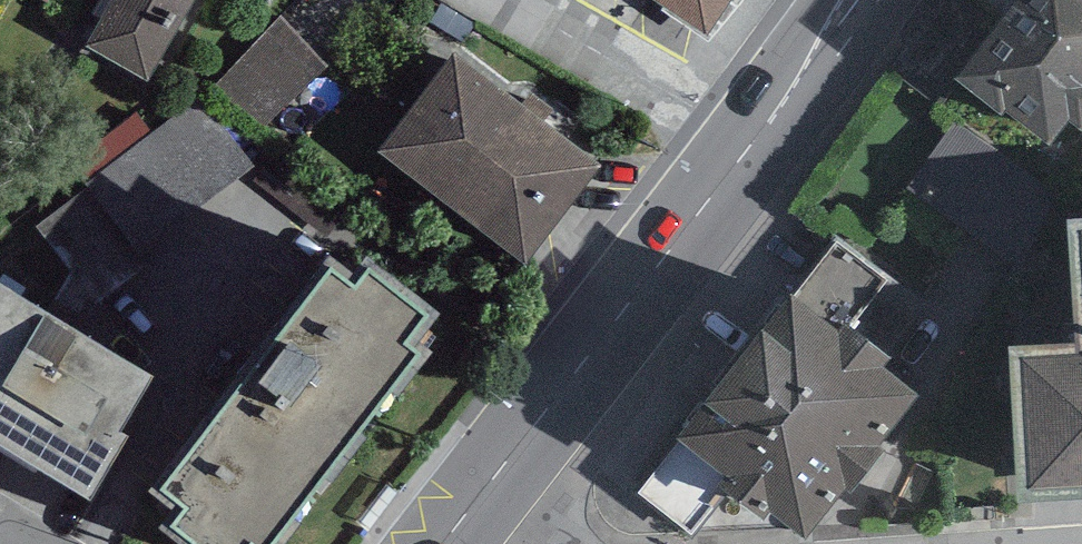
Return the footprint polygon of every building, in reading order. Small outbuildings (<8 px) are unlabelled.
[(85,47),(148,83),(195,0),(112,0),(85,47)] [(706,48),(739,0),(635,0),(706,48)] [(956,84),(1002,118),(1005,114),(1051,148),(1069,125),(1081,134),(1081,133),(1081,0),(1020,0),(956,84)] [(603,171),(456,59),(377,158),(526,272),(603,171)] [(145,263),(248,180),(196,116),(93,200),(145,263)] [(959,134),(913,197),(1017,273),(1064,211),(959,134)] [(1070,228),(1077,350),(1005,354),(1014,509),(1081,506),(1081,227),(1070,228)] [(844,495),(850,500),(885,456),(879,451),(918,400),(884,374),(891,365),(883,358),(897,340),(924,305),(882,272),(879,276),(836,242),(639,496),(694,538),(726,497),(764,527),(771,518),(804,543),(806,543),(844,495)] [(330,289),(162,511),(185,528),(174,543),(290,543),(419,375),(405,364),(426,336),(369,293),(356,309),(330,289)] [(0,307),(0,467),(90,521),(127,459),(119,454),(153,398),(0,307)] [(385,484),(357,520),(370,530),(398,494),(385,484)]
